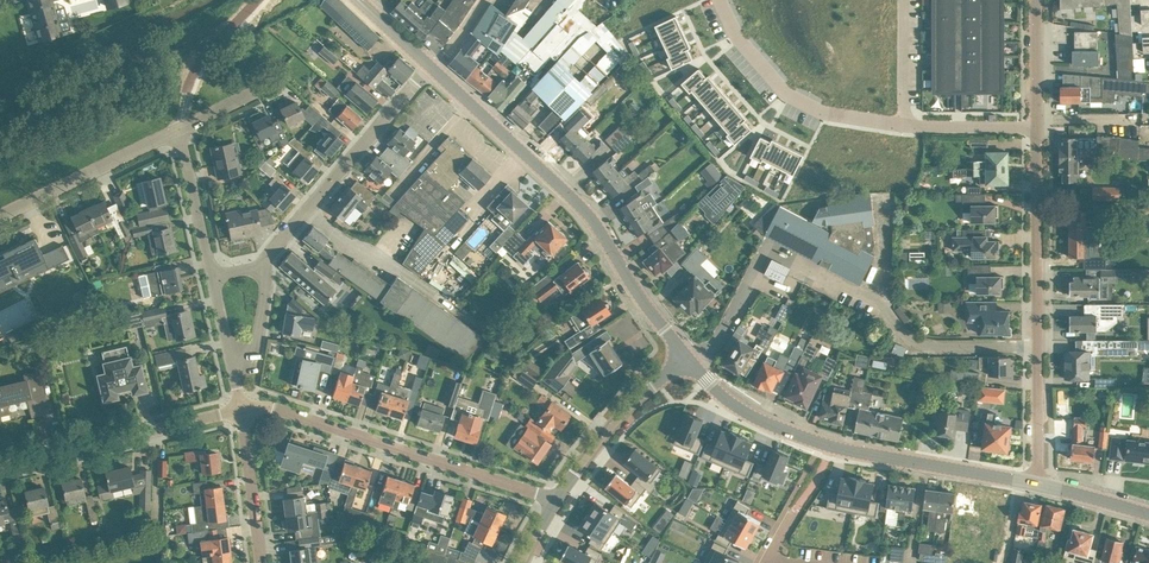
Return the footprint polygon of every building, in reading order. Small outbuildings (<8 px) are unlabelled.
[(32,14),(39,38),(60,32),(58,22),(59,22),(58,20),(57,20),(54,9),(52,1),(55,0),(28,0),(32,14)] [(341,0),(323,0),(320,4),(367,49),(380,36),(341,0)] [(421,9),(412,1),(409,6),(402,0),(392,12),(415,33),(428,15),(421,9)] [(476,0),(453,0),(446,9),(440,18),(455,31),(460,24),(476,0)] [(502,49),(509,56),(518,64),(565,11),(575,0),(557,0),(524,39),(516,33),(513,30),(512,32),(502,49)] [(507,13),(519,22),(513,30),(516,33),(531,13),(523,7),(525,6),(529,0),(516,0),(507,13)] [(936,2),(935,2),(935,3),(936,3),(936,7),(936,12),(935,12),(935,13),(936,13),(936,17),(936,22),(935,22),(935,23),(936,23),(936,31),(935,31),(935,32),(936,32),(936,41),(935,41),(935,42),(936,42),(936,51),(935,51),(935,52),(936,52),(936,60),(935,60),(935,61),(936,61),(936,70),(935,70),(935,71),(936,71),(936,80),(935,80),(935,81),(936,81),(936,90),(935,90),(935,91),(936,91),(950,91),(950,96),(948,96),(948,107),(951,107),(955,107),(955,111),(956,111),(956,94),(956,91),(962,91),(962,97),(962,111),(963,111),(963,107),(963,106),(965,106),(965,107),(966,107),(970,107),(970,96),(967,96),(967,90),(991,90),(1003,90),(1002,90),(1002,0),(936,0),(936,2)] [(1061,8),(1117,3),(1120,33),(1132,35),(1132,31),(1131,15),(1130,4),(1130,0),(1061,0),(1061,8)] [(1148,23),(1148,0),(1137,0),(1137,3),(1140,3),(1141,15),(1131,15),(1132,31),(1138,31),(1138,24),(1148,23)] [(440,18),(446,9),(437,2),(428,15),(415,33),(438,53),(451,36),(455,31),(440,18)] [(456,57),(450,64),(466,78),(466,79),(477,67),(480,63),(472,56),(484,41),(499,53),(502,49),(512,32),(513,30),(519,22),(507,13),(507,14),(493,3),(474,34),(456,57)] [(496,88),(488,97),(504,111),(535,76),(551,57),(557,63),(580,36),(588,31),(565,11),(518,64),(507,77),(504,80),(504,79),(496,88)] [(676,15),(655,25),(660,36),(681,26),(676,15)] [(549,134),(567,118),(628,60),(627,59),(631,56),(602,21),(588,31),(580,36),(557,63),(535,87),(534,86),(522,99),(523,99),(508,115),(523,128),(541,109),(535,104),(543,96),(555,108),(539,125),(549,134)] [(1095,25),(1071,21),(1071,26),(1094,29),(1095,25)] [(1148,51),(1148,23),(1138,24),(1138,31),(1142,30),(1143,42),(1133,43),(1134,58),(1140,58),(1140,51),(1148,51)] [(681,26),(660,36),(665,46),(686,36),(681,26)] [(1099,50),(1097,50),(1097,31),(1075,31),(1075,50),(1073,50),(1073,65),(1099,65),(1099,50)] [(1132,35),(1120,33),(1116,33),(1118,78),(1135,80),(1134,58),(1133,43),(1132,35)] [(686,36),(665,46),(670,56),(667,57),(668,58),(689,48),(691,47),(691,46),(686,36)] [(338,57),(331,52),(323,45),(318,52),(333,64),(338,57)] [(689,48),(668,58),(673,69),(693,59),(693,58),(689,48)] [(1140,51),(1140,58),(1134,58),(1135,80),(1148,81),(1148,51),(1140,51)] [(374,86),(388,97),(395,90),(381,78),(387,71),(399,82),(398,82),(400,83),(413,68),(399,56),(394,62),(392,60),(390,60),(384,67),(378,61),(370,70),(364,65),(356,73),(373,87),(374,86)] [(499,59),(493,68),(500,74),(501,73),(507,77),(518,64),(509,56),(503,62),(499,59)] [(644,61),(640,64),(644,69),(648,66),(644,61)] [(648,66),(644,69),(648,75),(652,72),(648,66)] [(477,67),(466,79),(487,95),(494,86),(497,82),(477,67)] [(698,68),(682,83),(689,92),(707,76),(700,69),(700,68),(699,68),(698,68)] [(707,76),(689,92),(690,92),(692,91),(699,98),(717,83),(710,75),(709,75),(708,75),(707,76)] [(1135,80),(1118,78),(1081,75),(1081,86),(1061,86),(1061,102),(1091,102),(1091,96),(1102,96),(1102,101),(1114,101),(1115,93),(1148,96),(1148,81),(1135,80)] [(327,81),(321,88),(332,97),(339,90),(327,81)] [(377,99),(357,82),(346,94),(353,99),(352,100),(367,112),(377,99)] [(604,82),(587,99),(592,104),(609,88),(604,82)] [(717,83),(699,98),(707,107),(724,92),(717,83)] [(724,92),(707,107),(714,116),(732,101),(724,92)] [(673,97),(669,100),(674,106),(678,102),(673,97)] [(362,117),(347,105),(339,98),(329,110),(337,116),(336,117),(351,130),(362,117)] [(732,101),(714,116),(722,125),(739,109),(732,101)] [(296,102),(281,109),(288,124),(303,117),(312,125),(315,122),(316,120),(321,115),(309,104),(305,109),(302,107),(302,108),(300,109),(296,102)] [(678,102),(674,106),(679,111),(683,108),(678,102)] [(567,132),(560,139),(568,148),(568,150),(569,151),(570,151),(571,150),(571,151),(586,137),(590,133),(582,125),(592,115),(588,111),(581,104),(567,118),(571,123),(565,130),(567,132)] [(739,109),(722,125),(729,133),(727,134),(728,135),(747,118),(739,109)] [(688,114),(684,117),(689,123),(693,120),(688,114)] [(278,118),(271,121),(268,115),(253,122),(260,138),(269,134),(272,141),(279,138),(283,147),(288,142),(289,141),(278,118)] [(316,120),(315,122),(322,128),(324,126),(327,129),(332,124),(321,115),(316,120)] [(747,118),(728,135),(735,144),(752,129),(752,128),(745,120),(746,119),(747,118)] [(695,123),(692,126),(696,132),(700,128),(695,123)] [(619,126),(606,139),(612,146),(626,133),(619,126)] [(390,145),(386,150),(407,168),(413,160),(405,153),(415,141),(400,128),(398,130),(396,129),(392,133),(393,136),(387,142),(390,145)] [(700,128),(696,132),(701,137),(705,134),(700,128)] [(626,133),(612,146),(619,153),(633,140),(631,138),(635,134),(631,129),(626,133)] [(342,141),(333,133),(330,130),(317,145),(318,145),(314,149),(324,158),(328,154),(330,155),(342,141)] [(466,166),(470,160),(451,143),(454,139),(449,135),(446,139),(446,138),(437,148),(442,152),(397,201),(386,192),(381,197),(393,205),(400,210),(424,228),(434,235),(460,207),(466,201),(450,186),(444,181),(462,162),(466,166)] [(761,136),(751,156),(761,161),(772,139),(771,141),(762,136),(761,136)] [(1138,158),(1139,147),(1139,140),(1120,137),(1097,136),(1096,148),(1079,148),(1079,138),(1060,138),(1060,156),(1078,156),(1086,157),(1093,157),(1138,158)] [(307,157),(311,152),(294,137),(289,141),(288,142),(299,151),(286,165),(306,182),(319,168),(307,157)] [(579,144),(571,151),(583,163),(591,155),(593,158),(601,149),(606,145),(601,140),(596,145),(594,143),(593,144),(586,137),(579,144)] [(772,139),(761,161),(762,162),(763,159),(773,164),(783,144),(774,139),(773,139),(772,139)] [(710,140),(706,143),(711,149),(715,146),(710,140)] [(215,147),(211,147),(214,159),(216,158),(220,176),(218,176),(218,178),(240,172),(236,156),(234,157),(232,148),(231,143),(218,146),(217,145),(215,146),(215,147)] [(688,149),(697,161),(705,155),(695,143),(688,149)] [(783,144),(773,164),(783,170),(794,149),(783,144)] [(715,146),(711,149),(716,154),(720,151),(715,146)] [(1148,159),(1148,147),(1139,147),(1138,158),(1148,159)] [(794,149),(783,170),(794,175),(804,154),(794,149)] [(365,169),(364,169),(380,183),(390,170),(398,177),(407,168),(386,150),(379,157),(377,155),(376,156),(370,163),(368,162),(365,165),(365,169)] [(981,161),(967,161),(967,166),(974,166),(974,168),(1008,168),(1008,160),(1010,159),(1010,156),(1008,154),(1008,152),(996,152),(987,152),(987,160),(981,160),(981,161)] [(259,167),(265,161),(262,155),(255,159),(259,167)] [(601,165),(592,172),(599,181),(599,183),(600,184),(601,184),(602,184),(602,185),(619,171),(612,163),(617,159),(613,155),(601,165)] [(1093,164),(1093,157),(1086,157),(1078,156),(1060,156),(1060,173),(1063,173),(1063,181),(1079,181),(1079,167),(1081,167),(1084,166),(1085,164),(1093,164)] [(477,188),(482,182),(490,174),(473,158),(470,160),(466,166),(462,162),(444,181),(450,186),(462,174),(477,188)] [(259,167),(270,177),(277,169),(265,161),(259,167)] [(713,162),(704,169),(710,177),(713,181),(715,183),(724,176),(713,162)] [(651,164),(638,174),(643,180),(649,176),(656,170),(652,165),(651,164)] [(968,168),(957,169),(957,176),(980,175),(980,183),(1008,183),(1008,181),(1010,179),(1010,176),(1008,175),(1008,168),(974,168),(974,166),(967,166),(968,168)] [(619,171),(602,185),(606,189),(605,189),(605,190),(606,192),(608,192),(613,197),(622,190),(637,177),(633,172),(629,175),(629,174),(624,177),(619,171)] [(727,175),(698,203),(706,211),(711,211),(718,218),(746,186),(727,175)] [(628,202),(620,208),(626,218),(626,220),(626,221),(628,221),(629,222),(645,211),(640,203),(642,202),(640,199),(646,195),(643,190),(653,183),(649,176),(643,180),(635,186),(639,192),(637,193),(630,198),(627,200),(628,202)] [(158,186),(161,185),(159,177),(143,181),(150,211),(138,214),(140,225),(168,218),(164,201),(162,201),(158,186)] [(269,196),(263,203),(271,210),(277,204),(283,209),(295,195),(286,187),(275,177),(269,183),(271,185),(276,189),(270,197),(269,196)] [(362,212),(368,204),(376,195),(360,182),(353,191),(348,186),(330,209),(344,220),(355,206),(362,212)] [(1119,199),(1119,187),(1093,186),(1093,188),(1081,188),(1080,197),(1093,197),(1093,199),(1119,199)] [(129,204),(128,201),(123,191),(113,195),(120,209),(129,204)] [(516,231),(509,224),(527,205),(511,191),(504,198),(498,193),(486,206),(495,214),(491,218),(504,230),(489,246),(496,252),(502,246),(516,231)] [(765,234),(765,235),(860,285),(876,255),(871,253),(875,244),(873,225),(875,225),(871,192),(828,198),(829,205),(820,206),(811,221),(780,205),(765,234)] [(968,193),(963,193),(963,201),(963,211),(972,211),(972,222),(996,221),(996,217),(999,217),(998,205),(985,205),(985,193),(981,193),(968,193)] [(130,233),(127,227),(124,219),(118,222),(114,213),(110,215),(103,201),(96,205),(95,204),(87,208),(96,226),(104,222),(107,228),(114,225),(118,234),(119,233),(121,238),(124,236),(126,242),(129,241),(130,236),(130,233)] [(776,201),(754,224),(765,234),(780,205),(776,201)] [(393,205),(388,213),(395,217),(400,210),(393,205)] [(1070,220),(1070,238),(1095,238),(1095,229),(1107,229),(1108,225),(1117,225),(1118,205),(1113,205),(1102,205),(1102,211),(1086,211),(1086,210),(1071,210),(1071,220),(1070,220)] [(645,211),(629,222),(638,236),(646,230),(648,233),(660,225),(665,234),(679,222),(675,215),(669,219),(664,222),(659,213),(658,214),(653,206),(645,211)] [(418,274),(470,216),(460,207),(434,235),(424,228),(402,263),(418,274)] [(99,232),(96,226),(87,208),(79,212),(79,213),(72,216),(79,231),(69,236),(75,246),(80,257),(83,264),(89,261),(86,255),(87,254),(81,241),(99,232)] [(256,210),(225,217),(225,219),(228,218),(232,236),(232,235),(234,242),(243,240),(242,233),(250,231),(251,234),(261,232),(256,210)] [(549,258),(559,247),(567,239),(548,221),(534,237),(531,235),(526,240),(516,231),(502,246),(523,265),(533,254),(529,250),(536,242),(544,248),(542,251),(549,258)] [(653,254),(646,259),(649,262),(647,263),(651,267),(651,269),(653,272),(656,273),(662,269),(664,271),(666,269),(672,276),(678,269),(673,263),(686,252),(676,241),(679,238),(681,240),(690,233),(680,221),(679,222),(665,234),(666,234),(663,237),(654,243),(653,244),(649,248),(653,254)] [(152,224),(133,228),(135,235),(148,233),(152,254),(175,249),(173,240),(171,241),(168,228),(154,231),(152,224)] [(337,252),(325,242),(329,238),(314,226),(303,239),(330,261),(337,252)] [(957,236),(953,236),(953,251),(972,250),(972,257),(996,257),(996,252),(999,252),(999,240),(986,240),(986,229),(963,229),(963,236),(957,236)] [(1070,238),(1070,257),(1084,257),(1084,268),(1096,268),(1106,268),(1106,256),(1100,256),(1100,238),(1095,238),(1070,238)] [(0,255),(0,278),(14,272),(18,279),(20,277),(18,274),(45,262),(48,269),(69,259),(62,245),(43,255),(35,239),(25,243),(26,245),(22,247),(21,245),(0,255)] [(691,282),(676,298),(691,312),(696,307),(699,309),(698,310),(699,311),(723,286),(701,264),(708,257),(698,247),(682,263),(694,274),(689,280),(691,282)] [(925,259),(924,250),(910,251),(911,259),(925,259)] [(324,304),(336,289),(291,251),(279,265),(324,304)] [(354,258),(352,261),(338,251),(337,252),(330,261),(328,263),(466,361),(482,336),(397,276),(391,284),(354,258)] [(330,278),(336,270),(320,258),(314,267),(330,278)] [(773,260),(766,275),(784,284),(791,269),(773,260)] [(171,268),(169,262),(155,265),(156,271),(138,275),(143,297),(164,292),(165,293),(184,288),(181,289),(179,277),(180,277),(178,267),(179,266),(171,268)] [(539,280),(530,287),(540,301),(559,287),(565,294),(579,283),(588,276),(587,275),(588,275),(588,274),(588,273),(589,273),(589,272),(589,271),(588,271),(588,270),(588,269),(587,269),(586,268),(585,268),(584,268),(583,269),(577,262),(553,280),(549,274),(548,273),(539,280)] [(977,293),(1001,293),(1001,288),(1004,288),(1004,276),(991,276),(991,264),(968,264),(969,282),(977,282),(977,293)] [(952,274),(951,265),(942,265),(942,274),(952,274)] [(1070,281),(1070,295),(1071,295),(1088,295),(1089,297),(1100,297),(1100,295),(1100,292),(1100,284),(1100,278),(1116,278),(1116,269),(1098,269),(1086,269),(1086,277),(1074,277),(1074,276),(1074,282),(1071,282),(1071,281),(1070,281)] [(567,338),(564,340),(570,348),(588,337),(598,330),(599,329),(601,328),(599,324),(596,320),(609,311),(608,308),(609,308),(609,307),(610,307),(610,306),(610,305),(610,304),(610,303),(610,302),(609,302),(609,301),(608,301),(607,301),(606,301),(605,301),(604,301),(603,302),(600,296),(580,309),(570,316),(572,318),(575,322),(580,330),(567,338)] [(288,304),(283,332),(299,334),(300,326),(310,328),(312,319),(312,317),(302,315),(298,314),(299,308),(302,304),(293,297),(288,304)] [(791,306),(794,300),(789,298),(786,304),(791,306)] [(950,301),(938,302),(939,312),(951,312),(950,301)] [(984,310),(984,301),(967,301),(967,321),(979,321),(979,333),(1009,333),(1009,310),(984,310)] [(1070,315),(1070,331),(1071,331),(1071,330),(1097,330),(1097,331),(1097,330),(1106,330),(1106,316),(1118,316),(1122,316),(1122,315),(1121,315),(1121,305),(1122,305),(1122,303),(1121,303),(1086,304),(1086,305),(1087,305),(1087,315),(1071,315),(1070,315)] [(895,309),(905,323),(912,318),(902,304),(895,309)] [(152,310),(142,312),(144,320),(161,316),(162,320),(163,323),(166,322),(170,340),(194,334),(192,325),(190,325),(186,310),(165,315),(164,307),(152,310)] [(140,309),(113,316),(114,322),(121,320),(123,330),(144,325),(144,324),(140,309)] [(29,321),(6,332),(12,343),(34,332),(29,321)] [(732,351),(725,363),(739,372),(740,371),(747,375),(762,351),(766,352),(771,343),(779,329),(771,325),(769,328),(762,324),(756,336),(762,339),(764,340),(761,346),(759,345),(757,343),(755,347),(740,339),(732,351)] [(1123,338),(1123,329),(1115,329),(1115,338),(1123,338)] [(621,363),(606,341),(611,337),(606,330),(579,348),(584,356),(590,352),(605,374),(621,363)] [(1092,351),(1092,355),(1138,355),(1138,340),(1076,340),(1076,351),(1092,351)] [(1140,348),(1148,349),(1148,340),(1140,340),(1140,348)] [(329,341),(327,349),(336,351),(338,344),(329,341)] [(797,374),(787,395),(798,400),(797,401),(798,402),(798,405),(799,407),(801,408),(803,407),(805,405),(807,406),(812,395),(821,376),(806,369),(810,360),(813,361),(820,348),(809,342),(805,350),(794,373),(797,374)] [(46,343),(38,345),(40,353),(47,351),(46,343)] [(102,396),(103,402),(119,398),(117,392),(120,391),(120,392),(128,390),(128,389),(131,389),(132,395),(148,391),(141,363),(133,365),(130,355),(129,356),(126,345),(101,351),(104,362),(103,362),(105,372),(97,374),(101,393),(100,393),(101,397),(102,396)] [(303,347),(297,345),(294,355),(297,355),(295,367),(301,369),(298,385),(299,385),(299,386),(301,386),(313,388),(318,368),(331,372),(337,352),(329,350),(328,353),(303,346),(303,347)] [(760,373),(755,384),(756,384),(755,384),(756,386),(761,388),(763,388),(764,388),(765,386),(772,390),(778,377),(780,378),(785,368),(794,373),(805,350),(797,346),(796,345),(790,357),(781,353),(778,360),(769,355),(760,373)] [(575,362),(572,352),(570,348),(561,354),(542,378),(559,391),(569,377),(567,375),(576,364),(575,362)] [(160,369),(179,365),(185,390),(198,387),(198,388),(200,388),(200,386),(205,385),(203,374),(198,375),(193,355),(192,356),(186,358),(184,349),(156,355),(158,365),(159,365),(160,369)] [(1092,368),(1092,355),(1092,351),(1076,351),(1067,351),(1067,378),(1088,378),(1088,368),(1092,368)] [(346,400),(354,374),(341,370),(344,359),(343,359),(345,354),(337,352),(331,372),(339,375),(332,396),(346,400)] [(869,368),(871,356),(858,354),(855,365),(869,368)] [(990,374),(998,375),(1010,375),(1010,357),(980,356),(979,368),(990,368),(990,374)] [(830,376),(838,361),(828,357),(821,372),(830,376)] [(874,359),(873,365),(886,368),(888,362),(874,359)] [(354,374),(346,400),(359,405),(363,392),(369,393),(373,381),(367,379),(369,373),(362,371),(363,367),(357,365),(354,374)] [(537,381),(522,371),(515,365),(511,371),(514,373),(512,375),(517,378),(517,379),(531,389),(537,381)] [(524,368),(522,371),(537,381),(544,370),(540,367),(534,375),(524,368)] [(952,368),(951,379),(978,383),(979,372),(952,368)] [(46,401),(39,370),(23,374),(24,380),(8,384),(0,386),(0,414),(10,412),(8,403),(27,399),(31,416),(49,412),(46,401)] [(400,380),(401,373),(395,371),(390,385),(378,382),(374,395),(379,397),(375,410),(388,414),(397,388),(400,380)] [(397,388),(388,414),(402,419),(406,407),(409,399),(412,389),(419,391),(423,378),(415,375),(411,389),(398,385),(397,388)] [(898,440),(901,429),(903,417),(869,409),(872,393),(863,392),(866,379),(855,376),(852,389),(852,390),(851,394),(849,406),(861,408),(856,431),(898,440)] [(1096,387),(1116,387),(1116,378),(1096,378),(1096,387)] [(453,406),(461,383),(452,380),(444,403),(453,406)] [(820,393),(817,399),(824,400),(823,405),(821,417),(832,419),(832,421),(835,423),(839,424),(843,423),(845,413),(846,413),(846,411),(845,411),(847,405),(849,406),(851,394),(852,390),(835,387),(835,391),(834,391),(833,395),(826,394),(825,394),(820,393)] [(980,387),(979,400),(991,401),(992,388),(980,387)] [(457,400),(451,418),(459,421),(459,423),(457,428),(454,427),(452,434),(455,435),(454,436),(475,442),(479,431),(479,429),(478,429),(481,418),(482,416),(488,418),(496,393),(483,388),(477,407),(475,414),(463,411),(466,403),(457,400)] [(570,414),(551,402),(552,401),(541,393),(536,401),(547,408),(542,415),(541,414),(538,418),(533,414),(531,417),(543,427),(548,431),(554,423),(560,428),(570,414)] [(444,415),(442,414),(444,407),(424,401),(422,408),(420,412),(417,423),(439,431),(444,415)] [(968,430),(970,419),(971,411),(954,408),(953,412),(942,411),(935,410),(933,425),(940,426),(938,434),(953,436),(954,428),(968,430)] [(1007,451),(1011,426),(1002,425),(1002,424),(995,423),(997,413),(988,412),(983,447),(1007,451)] [(537,462),(549,443),(538,435),(543,427),(531,417),(529,419),(520,413),(517,417),(526,423),(525,424),(527,426),(527,427),(520,423),(506,443),(514,449),(515,447),(537,462)] [(677,426),(673,436),(677,438),(675,443),(698,453),(703,440),(696,437),(703,420),(688,413),(681,428),(677,426)] [(1087,418),(1086,418),(1074,418),(1074,443),(1072,443),(1071,458),(1094,461),(1096,446),(1086,445),(1087,418)] [(1107,449),(1109,431),(1110,427),(1101,426),(1098,448),(1107,449)] [(708,444),(702,457),(725,466),(738,434),(728,430),(728,432),(723,430),(716,447),(708,444)] [(738,434),(725,466),(748,476),(753,462),(746,459),(753,442),(748,440),(748,439),(738,434)] [(1112,437),(1110,459),(1124,460),(1124,456),(1127,456),(1126,459),(1128,460),(1134,461),(1134,460),(1145,461),(1145,462),(1148,462),(1148,442),(1125,440),(1125,439),(1112,437)] [(322,467),(323,465),(326,454),(325,455),(289,443),(290,442),(289,442),(281,465),(298,471),(301,462),(316,467),(317,464),(322,466),(322,467)] [(628,459),(625,462),(640,474),(635,480),(647,488),(651,492),(659,483),(654,479),(662,469),(636,449),(634,452),(633,451),(627,458),(628,459)] [(759,463),(753,476),(761,480),(762,477),(777,483),(779,481),(783,482),(787,472),(783,470),(789,456),(774,449),(766,466),(759,463)] [(204,450),(185,453),(186,461),(201,459),(203,472),(207,472),(219,470),(217,452),(205,454),(204,450)] [(351,484),(358,465),(353,464),(354,461),(345,458),(344,461),(341,471),(333,468),(328,482),(327,484),(337,487),(339,480),(351,484)] [(158,459),(158,476),(166,476),(167,459),(158,459)] [(328,482),(333,468),(325,465),(319,483),(328,482)] [(358,487),(365,489),(371,469),(358,465),(351,484),(348,494),(355,496),(358,487)] [(149,509),(149,500),(150,470),(142,470),(142,473),(132,476),(131,475),(130,475),(129,470),(131,469),(131,468),(118,472),(117,469),(106,472),(107,476),(106,476),(107,479),(108,479),(109,483),(98,486),(101,498),(112,496),(111,490),(133,485),(134,494),(141,492),(141,509),(149,509)] [(616,474),(606,487),(632,507),(647,488),(635,480),(631,485),(616,474)] [(395,498),(401,479),(387,475),(379,502),(391,506),(392,506),(394,498),(395,498)] [(830,493),(828,507),(852,512),(858,478),(848,476),(847,478),(842,477),(839,495),(830,493)] [(691,477),(688,482),(697,486),(699,481),(691,477)] [(98,519),(93,496),(92,494),(85,496),(81,478),(62,482),(68,505),(86,501),(91,521),(92,524),(99,523),(98,519)] [(858,478),(852,512),(876,516),(879,503),(871,501),(874,483),(869,482),(869,480),(858,478)] [(394,498),(392,506),(405,510),(406,507),(407,507),(407,508),(413,510),(419,491),(413,489),(414,483),(401,479),(395,498),(394,498)] [(195,482),(193,483),(194,493),(200,492),(202,505),(222,502),(222,501),(224,501),(224,495),(221,495),(221,492),(222,492),(221,486),(207,488),(206,481),(195,482)] [(888,507),(886,523),(904,526),(906,509),(912,510),(913,499),(915,487),(889,484),(887,503),(886,507),(887,507),(888,507)] [(301,485),(287,487),(288,496),(303,494),(301,485)] [(165,487),(165,495),(174,495),(173,486),(165,487)] [(60,521),(58,516),(56,504),(48,506),(44,487),(25,491),(31,517),(48,513),(50,523),(52,529),(60,527),(59,521),(60,521)] [(924,501),(924,507),(930,508),(927,530),(935,531),(940,491),(926,489),(924,501)] [(448,505),(452,495),(436,490),(434,496),(421,491),(417,504),(414,513),(413,513),(411,520),(420,523),(422,517),(442,523),(445,513),(446,513),(447,510),(448,510),(449,506),(448,505)] [(940,491),(935,531),(944,532),(945,532),(947,518),(944,517),(945,510),(953,511),(955,493),(940,491)] [(315,502),(305,504),(304,496),(284,499),(286,514),(332,508),(331,502),(325,503),(325,502),(315,503),(315,502)] [(7,508),(4,497),(0,497),(0,523),(4,522),(3,519),(9,517),(7,508)] [(687,498),(682,505),(690,509),(694,502),(687,498)] [(738,501),(727,520),(754,535),(761,522),(747,514),(750,508),(738,501)] [(1019,520),(1016,533),(1025,535),(1028,522),(1038,524),(1039,516),(1042,504),(1040,504),(1038,502),(1035,501),(1033,502),(1025,501),(1023,512),(1020,511),(1018,520),(1019,520)] [(190,523),(186,524),(188,532),(218,528),(229,526),(217,528),(216,521),(226,519),(225,513),(224,513),(223,511),(226,511),(225,505),(222,505),(222,502),(202,505),(194,506),(188,507),(190,523)] [(597,502),(588,514),(614,531),(621,521),(623,523),(623,524),(632,530),(638,521),(626,513),(614,505),(610,511),(597,502)] [(467,515),(498,529),(505,514),(487,506),(484,514),(462,503),(456,520),(465,523),(467,515)] [(1060,529),(1063,520),(1065,508),(1046,504),(1043,515),(1042,523),(1039,540),(1038,540),(1037,549),(1044,551),(1047,526),(1060,529)] [(362,527),(367,512),(345,505),(340,521),(362,527)] [(309,527),(307,519),(333,515),(332,508),(286,514),(288,530),(295,529),(296,539),(299,539),(314,536),(312,526),(309,527)] [(367,512),(362,527),(370,530),(375,515),(367,512)] [(397,516),(389,513),(387,519),(395,522),(397,516)] [(131,516),(135,531),(144,529),(140,514),(131,516)] [(588,514),(580,527),(593,535),(589,542),(601,550),(614,531),(588,514)] [(471,516),(465,531),(474,535),(475,536),(472,542),(481,547),(484,540),(491,543),(498,529),(471,516)] [(10,520),(11,521),(15,539),(17,539),(18,541),(23,540),(18,518),(10,520)] [(659,520),(653,527),(660,532),(666,525),(659,520)] [(727,520),(716,538),(729,546),(732,540),(746,548),(754,535),(727,520)] [(384,535),(391,538),(394,530),(387,527),(384,535)] [(218,528),(188,532),(189,542),(200,540),(202,555),(203,555),(230,551),(229,545),(230,545),(232,543),(231,538),(229,536),(228,537),(216,538),(215,533),(218,532),(218,528)] [(1095,556),(1097,549),(1090,547),(1093,534),(1074,528),(1071,539),(1069,538),(1063,562),(1065,562),(1094,562),(1095,556)] [(114,530),(101,533),(103,540),(103,541),(108,540),(108,539),(115,537),(114,530)] [(441,535),(435,551),(445,554),(448,546),(450,538),(441,535)] [(319,545),(318,536),(314,536),(299,539),(299,543),(297,543),(296,542),(290,543),(288,545),(289,550),(288,550),(288,551),(289,551),(289,550),(290,550),(292,560),(289,562),(318,562),(317,554),(311,555),(310,546),(319,545)] [(1094,562),(1119,562),(1122,551),(1121,550),(1123,542),(1107,537),(1102,558),(1095,556),(1094,562)] [(649,542),(644,549),(651,553),(656,547),(649,542)] [(705,561),(709,562),(738,562),(739,561),(725,554),(728,548),(715,542),(705,561)] [(920,542),(919,552),(932,554),(934,544),(920,542)] [(561,559),(570,562),(596,562),(602,553),(589,546),(586,553),(569,544),(561,559)] [(459,558),(461,551),(448,546),(445,554),(459,558)] [(892,546),(890,560),(903,562),(905,548),(892,546)] [(1137,546),(1134,557),(1133,560),(1131,559),(1130,562),(1148,562),(1148,550),(1137,546)] [(435,551),(426,548),(422,562),(460,562),(461,559),(459,558),(445,554),(435,551)] [(1013,548),(1010,562),(1027,562),(1029,551),(1013,548)] [(651,562),(652,562),(661,562),(666,553),(657,549),(651,562)] [(230,551),(203,555),(204,562),(231,562),(230,551)] [(936,552),(934,561),(946,562),(948,553),(936,552)]
